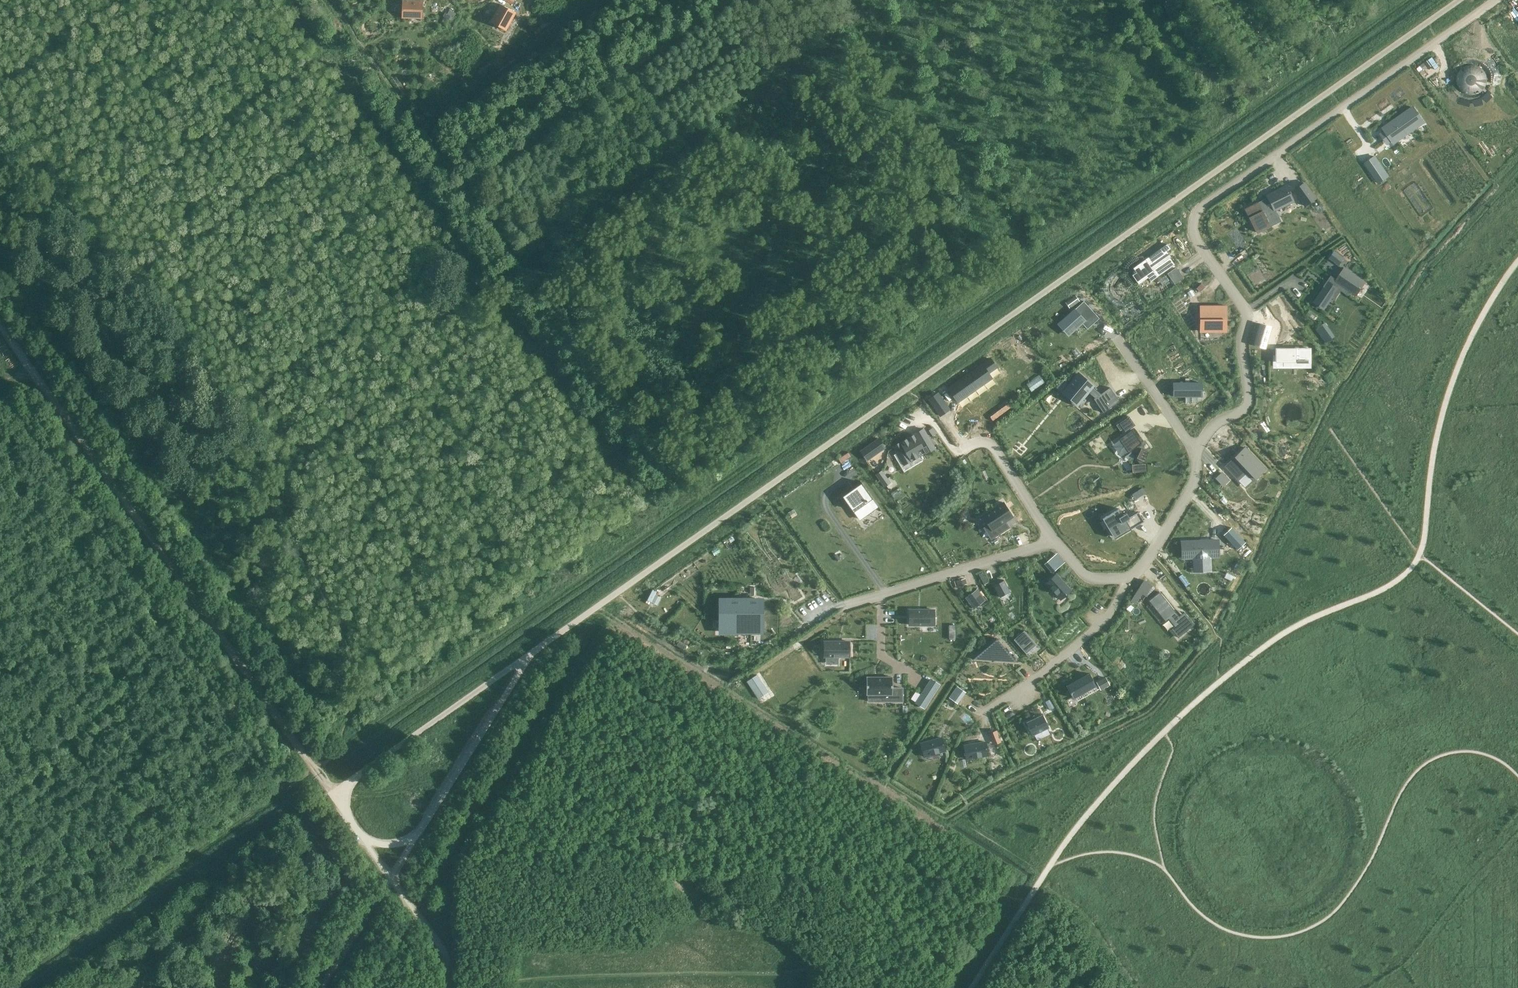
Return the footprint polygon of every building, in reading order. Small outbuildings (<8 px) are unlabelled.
[(426,1),(406,0),(406,18),(426,18),(426,1)] [(490,22),(506,30),(516,12),(500,4),(490,22)] [(1416,70),(1423,80),(1436,71),(1430,62),(1416,70)] [(1457,79),(1457,80),(1457,81),(1457,82),(1457,83),(1457,84),(1458,85),(1458,86),(1459,87),(1459,88),(1460,89),(1460,90),(1461,90),(1461,91),(1462,91),(1462,92),(1463,92),(1464,93),(1465,93),(1466,94),(1467,94),(1468,94),(1468,95),(1469,95),(1470,95),(1471,95),(1472,95),(1473,95),(1474,95),(1475,95),(1476,95),(1477,94),(1478,94),(1479,93),(1480,93),(1481,92),(1482,91),(1483,90),(1484,89),(1485,88),(1485,87),(1486,87),(1486,86),(1486,85),(1487,84),(1487,83),(1487,82),(1487,81),(1487,80),(1487,79),(1487,78),(1487,77),(1487,76),(1486,75),(1486,74),(1486,73),(1485,72),(1484,71),(1484,70),(1483,70),(1483,69),(1482,69),(1482,68),(1481,68),(1481,67),(1480,67),(1479,66),(1478,66),(1477,66),(1477,65),(1476,65),(1475,65),(1474,65),(1473,65),(1472,65),(1471,65),(1470,65),(1469,65),(1468,65),(1467,65),(1466,66),(1465,66),(1464,67),(1463,67),(1462,68),(1461,69),(1460,70),(1460,71),(1459,71),(1459,72),(1459,73),(1458,73),(1458,74),(1458,75),(1457,75),(1457,76),(1457,77),(1457,78),(1457,79)] [(1384,128),(1394,143),(1424,122),(1413,107),(1384,128)] [(1376,156),(1365,163),(1379,183),(1389,176),(1376,156)] [(1304,183),(1294,190),(1306,207),(1316,200),(1304,183)] [(1262,201),(1245,209),(1256,232),(1280,221),(1273,207),(1292,198),(1286,186),(1266,196),(1268,199),(1263,202),(1262,201)] [(1132,275),(1138,284),(1148,277),(1151,281),(1175,264),(1170,257),(1171,257),(1167,252),(1171,249),(1168,244),(1133,268),(1135,270),(1133,272),(1134,274),(1132,275)] [(1333,251),(1328,258),(1339,265),(1344,258),(1333,251)] [(1176,268),(1168,274),(1175,283),(1183,278),(1176,268)] [(1314,302),(1323,308),(1340,284),(1357,295),(1365,282),(1345,269),(1337,281),(1331,277),(1314,302)] [(1201,283),(1196,288),(1200,292),(1205,287),(1201,283)] [(1075,296),(1065,303),(1069,309),(1079,302),(1075,296)] [(1084,301),(1061,321),(1071,332),(1082,323),(1087,329),(1099,318),(1084,301)] [(1225,306),(1200,306),(1200,331),(1225,331),(1225,306)] [(1331,332),(1324,323),(1315,329),(1322,338),(1331,332)] [(1271,328),(1260,324),(1254,344),(1266,348),(1271,328)] [(1021,341),(1016,345),(1028,362),(1034,358),(1021,341)] [(1310,349),(1276,349),(1276,361),(1283,361),(1283,366),(1302,366),(1302,364),(1310,364),(1310,349)] [(948,388),(958,402),(992,378),(982,364),(948,388)] [(1079,374),(1067,388),(1081,400),(1088,392),(1095,398),(1094,399),(1103,413),(1120,401),(1110,387),(1101,394),(1092,387),(1093,386),(1079,374)] [(1200,383),(1174,383),(1174,396),(1200,396),(1200,383)] [(938,393),(928,400),(940,416),(950,409),(938,393)] [(1129,417),(1119,424),(1125,432),(1135,425),(1129,417)] [(923,429),(893,446),(904,465),(919,456),(916,450),(922,447),(926,454),(935,448),(923,429)] [(1132,430),(1119,439),(1119,440),(1121,438),(1130,451),(1128,452),(1131,451),(1136,458),(1140,464),(1133,464),(1133,465),(1134,465),(1135,472),(1134,472),(1134,473),(1148,472),(1147,463),(1144,463),(1144,462),(1148,452),(1141,448),(1138,445),(1141,443),(1132,430)] [(879,439),(861,451),(867,460),(885,448),(879,439)] [(1235,457),(1225,466),(1238,480),(1245,473),(1253,480),(1265,469),(1245,448),(1239,453),(1240,454),(1236,458),(1235,457)] [(881,470),(875,475),(884,487),(890,483),(881,470)] [(1229,481),(1222,473),(1215,479),(1223,487),(1229,481)] [(844,497),(860,519),(878,506),(878,507),(879,507),(862,483),(861,483),(862,484),(844,497)] [(1003,502),(982,516),(988,525),(984,528),(991,539),(1009,527),(1007,528),(1004,524),(1006,523),(1005,522),(1013,517),(1003,502)] [(1118,508),(1101,517),(1113,538),(1143,521),(1137,512),(1128,517),(1125,512),(1122,514),(1118,508)] [(1237,550),(1245,543),(1231,527),(1223,535),(1237,550)] [(1182,558),(1194,557),(1194,564),(1210,564),(1210,556),(1218,556),(1218,540),(1182,542),(1182,558)] [(1048,560),(1044,564),(1052,573),(1057,569),(1048,560)] [(1056,574),(1046,583),(1061,599),(1070,590),(1056,574)] [(1147,579),(1132,598),(1135,601),(1143,592),(1147,595),(1154,586),(1147,579)] [(1004,580),(993,586),(1000,597),(1010,592),(1004,580)] [(984,600),(976,590),(967,597),(974,608),(984,600)] [(1159,592),(1149,601),(1165,621),(1170,617),(1177,625),(1171,629),(1178,637),(1194,625),(1187,616),(1182,620),(1159,592)] [(661,597),(655,595),(651,602),(657,605),(661,597)] [(763,600),(719,600),(719,631),(763,631),(763,600)] [(909,610),(909,625),(934,625),(934,610),(909,610)] [(1024,631),(1014,640),(1026,653),(1036,645),(1024,631)] [(997,638),(973,659),(1017,662),(997,638)] [(849,642),(824,642),(824,657),(849,657),(849,642)] [(1089,674),(1067,686),(1073,698),(1095,685),(1089,674)] [(759,687),(754,690),(758,697),(768,691),(758,675),(753,678),(759,687)] [(867,677),(866,694),(881,694),(881,701),(902,701),(903,688),(892,688),(892,677),(867,677)] [(1096,683),(1100,690),(1109,685),(1105,678),(1096,683)] [(916,702),(925,707),(940,684),(931,679),(916,702)] [(949,698),(955,702),(963,691),(957,686),(949,698)] [(1051,699),(1045,702),(1050,710),(1055,707),(1051,699)] [(1027,723),(1033,735),(1048,727),(1042,715),(1027,723)] [(921,744),(924,756),(945,750),(942,738),(921,744)] [(966,759),(988,755),(986,742),(964,746),(966,759)]
